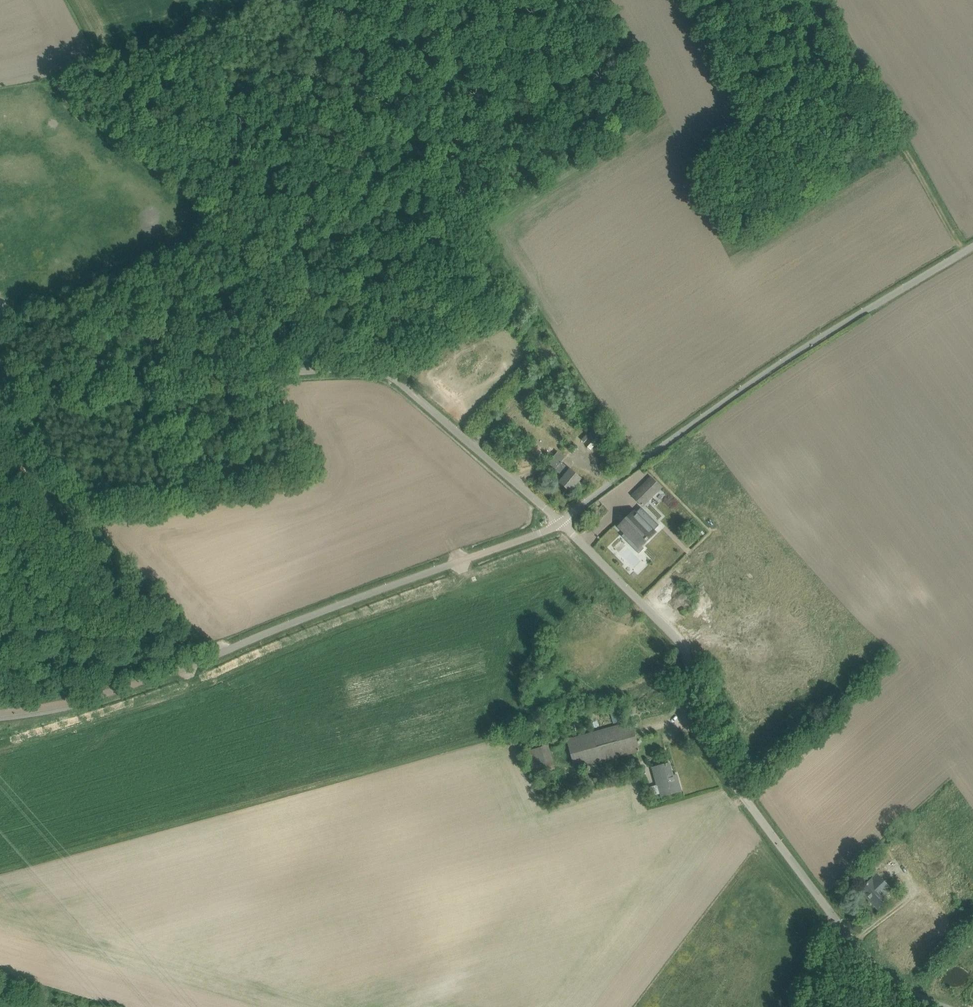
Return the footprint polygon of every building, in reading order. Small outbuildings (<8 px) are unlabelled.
[(556,468),(565,476),(560,482),(570,491),(580,479),(561,462),(565,458),(558,452),(548,463),(555,469),(556,468)] [(651,478),(632,496),(642,506),(660,488),(651,478)] [(648,526),(635,512),(620,527),(625,532),(627,530),(641,544),(644,541),(645,541),(647,540),(646,539),(657,528),(652,523),(648,526)] [(822,683),(818,685),(823,694),(827,692),(822,683)] [(613,723),(621,721),(617,708),(610,710),(613,723)] [(575,769),(639,751),(631,722),(567,740),(575,769)] [(548,745),(525,751),(531,775),(554,769),(548,745)] [(657,785),(650,787),(653,795),(661,793),(661,796),(681,791),(678,780),(676,775),(676,774),(672,775),(669,763),(652,767),(652,768),(655,767),(657,774),(654,775),(657,785)] [(876,874),(861,888),(869,897),(868,898),(877,908),(884,901),(881,898),(890,889),(876,874)]
